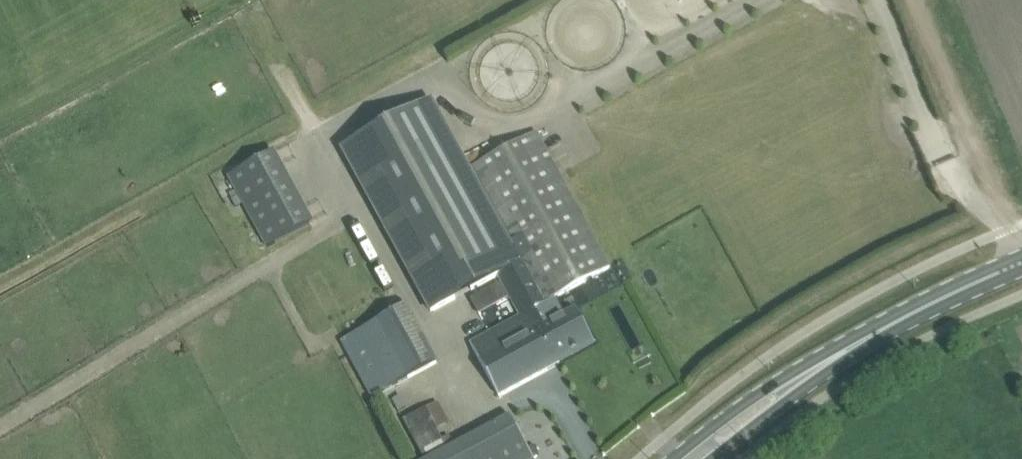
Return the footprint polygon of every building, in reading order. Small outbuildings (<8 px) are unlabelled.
[(430,311),(499,274),(520,262),(470,170),(433,99),(341,149),(430,311)] [(499,274),(522,316),(550,301),(611,268),(538,133),(470,170),(520,262),(499,274)] [(470,154),(475,165),(491,157),(485,146),(470,154)] [(233,171),(265,247),(316,226),(284,150),(233,171)] [(551,322),(549,318),(557,313),(550,301),(522,316),(472,343),(500,396),(560,363),(558,360),(593,340),(576,309),(551,322)] [(368,327),(343,341),(373,398),(398,384),(368,327)] [(425,458),(432,458),(456,446),(451,437),(444,441),(438,430),(427,409),(404,421),(425,458)] [(512,416),(456,446),(432,458),(535,458),(512,416)]
